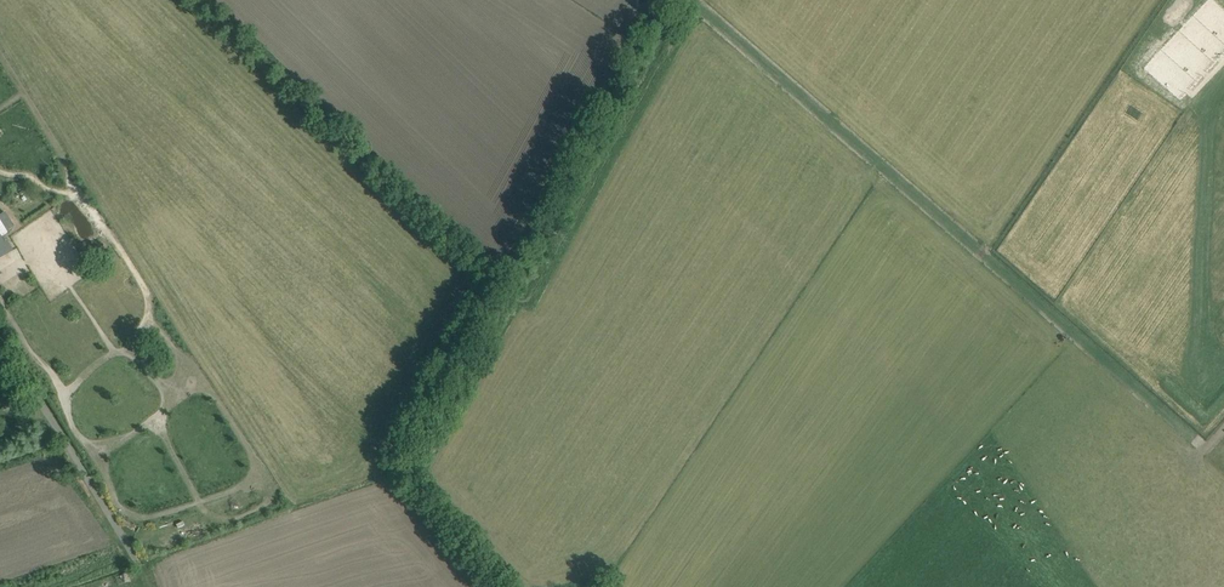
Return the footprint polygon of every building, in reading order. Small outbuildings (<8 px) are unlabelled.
[(1,237),(9,232),(8,231),(0,218),(0,236),(1,237)] [(10,252),(2,238),(1,237),(0,236),(0,258),(10,252)]
